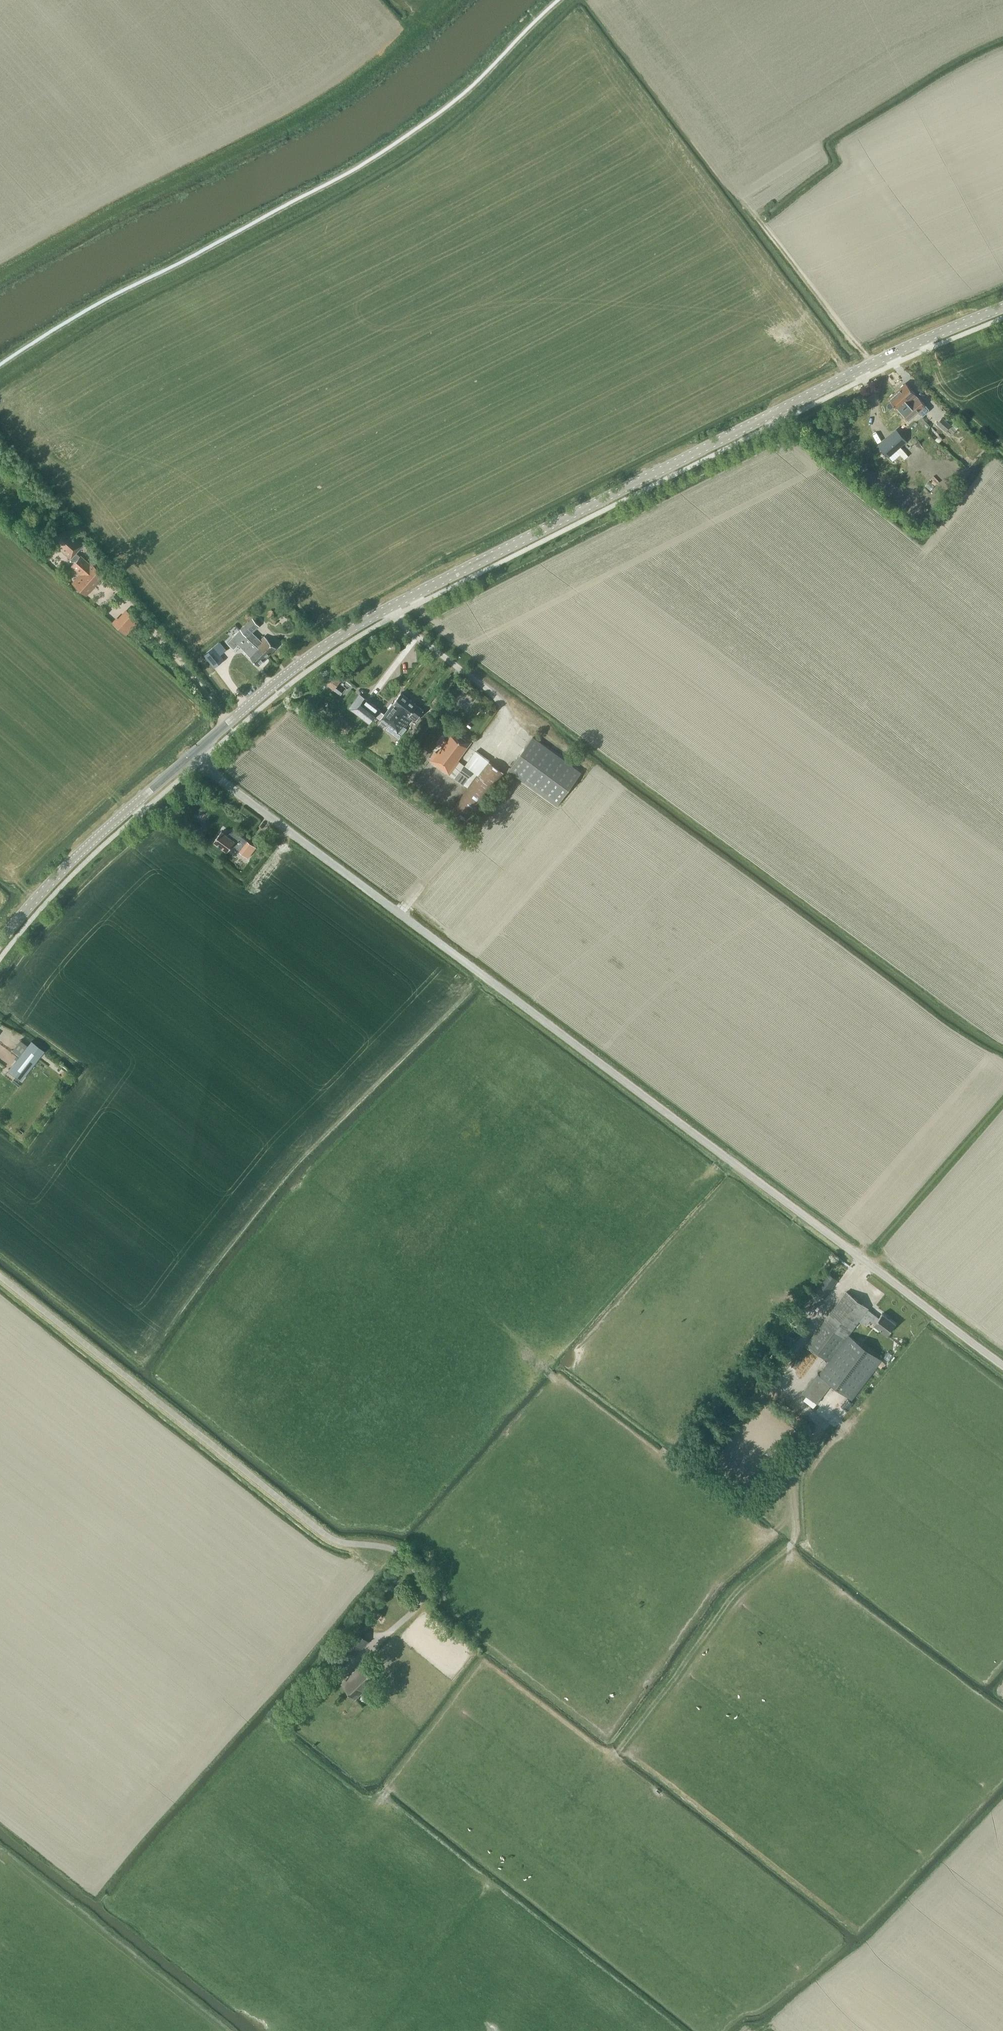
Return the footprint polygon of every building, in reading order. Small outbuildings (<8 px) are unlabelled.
[(929,409),(925,405),(919,397),(918,398),(915,395),(916,394),(906,383),(897,391),(910,405),(912,403),(919,411),(923,416),(929,411),(929,409)] [(908,420),(919,411),(912,403),(910,405),(897,391),(888,398),(899,410),(899,409),(902,412),(901,413),(908,420)] [(951,425),(955,421),(950,416),(946,420),(943,417),(937,423),(946,431),(951,425)] [(901,447),(907,441),(896,429),(878,445),(889,457),(893,461),(900,454),(905,459),(908,455),(901,447)] [(80,556),(76,552),(84,543),(71,531),(69,534),(66,531),(55,544),(61,549),(62,548),(71,557),(70,557),(75,562),(71,566),(81,575),(73,583),(77,586),(83,591),(82,591),(86,594),(103,575),(100,571),(99,572),(94,567),(91,563),(88,567),(83,563),(86,560),(81,556),(80,556)] [(111,622),(126,636),(131,630),(116,617),(111,622)] [(264,636),(261,640),(253,632),(260,626),(253,618),(243,626),(239,621),(236,623),(240,629),(247,637),(251,641),(252,640),(256,644),(268,656),(276,647),(264,636)] [(268,656),(256,644),(247,653),(259,665),(268,656)] [(214,647),(205,654),(210,661),(213,659),(217,665),(224,659),(220,654),(214,647)] [(334,676),(327,685),(334,690),(341,681),(334,676)] [(401,692),(385,714),(379,710),(379,709),(365,698),(358,708),(372,719),(375,715),(380,719),(388,725),(385,730),(397,739),(406,728),(405,727),(412,717),(416,720),(424,710),(401,692)] [(345,736),(353,726),(342,717),(334,727),(345,736)] [(458,760),(471,741),(455,730),(451,727),(447,733),(450,736),(447,740),(443,737),(439,743),(442,746),(438,751),(437,750),(430,760),(450,774),(459,761),(458,760)] [(557,805),(581,773),(533,737),(509,769),(557,805)] [(469,788),(453,809),(471,822),(506,773),(488,761),(478,775),(469,788)] [(464,764),(454,778),(455,778),(463,784),(464,784),(473,771),(464,764)] [(230,833),(228,835),(222,831),(214,841),(227,851),(232,845),(240,851),(248,841),(236,832),(230,833)] [(248,857),(257,845),(263,837),(257,833),(242,853),(248,857)] [(405,849),(414,854),(420,844),(410,839),(405,849)] [(40,1055),(27,1046),(20,1040),(10,1052),(18,1058),(9,1070),(21,1079),(40,1055)] [(828,1272),(814,1290),(825,1298),(838,1280),(828,1272)] [(868,1308),(851,1295),(846,1291),(807,1344),(829,1361),(818,1374),(817,1373),(802,1392),(816,1403),(831,1384),(852,1399),(882,1360),(849,1334),(859,1320),(866,1325),(870,1320),(874,1323),(874,1324),(887,1334),(896,1323),(882,1313),(879,1317),(868,1309),(868,1308)] [(338,1671),(349,1659),(340,1650),(329,1662),(338,1671)] [(342,1684),(356,1698),(376,1679),(362,1664),(342,1684)]
